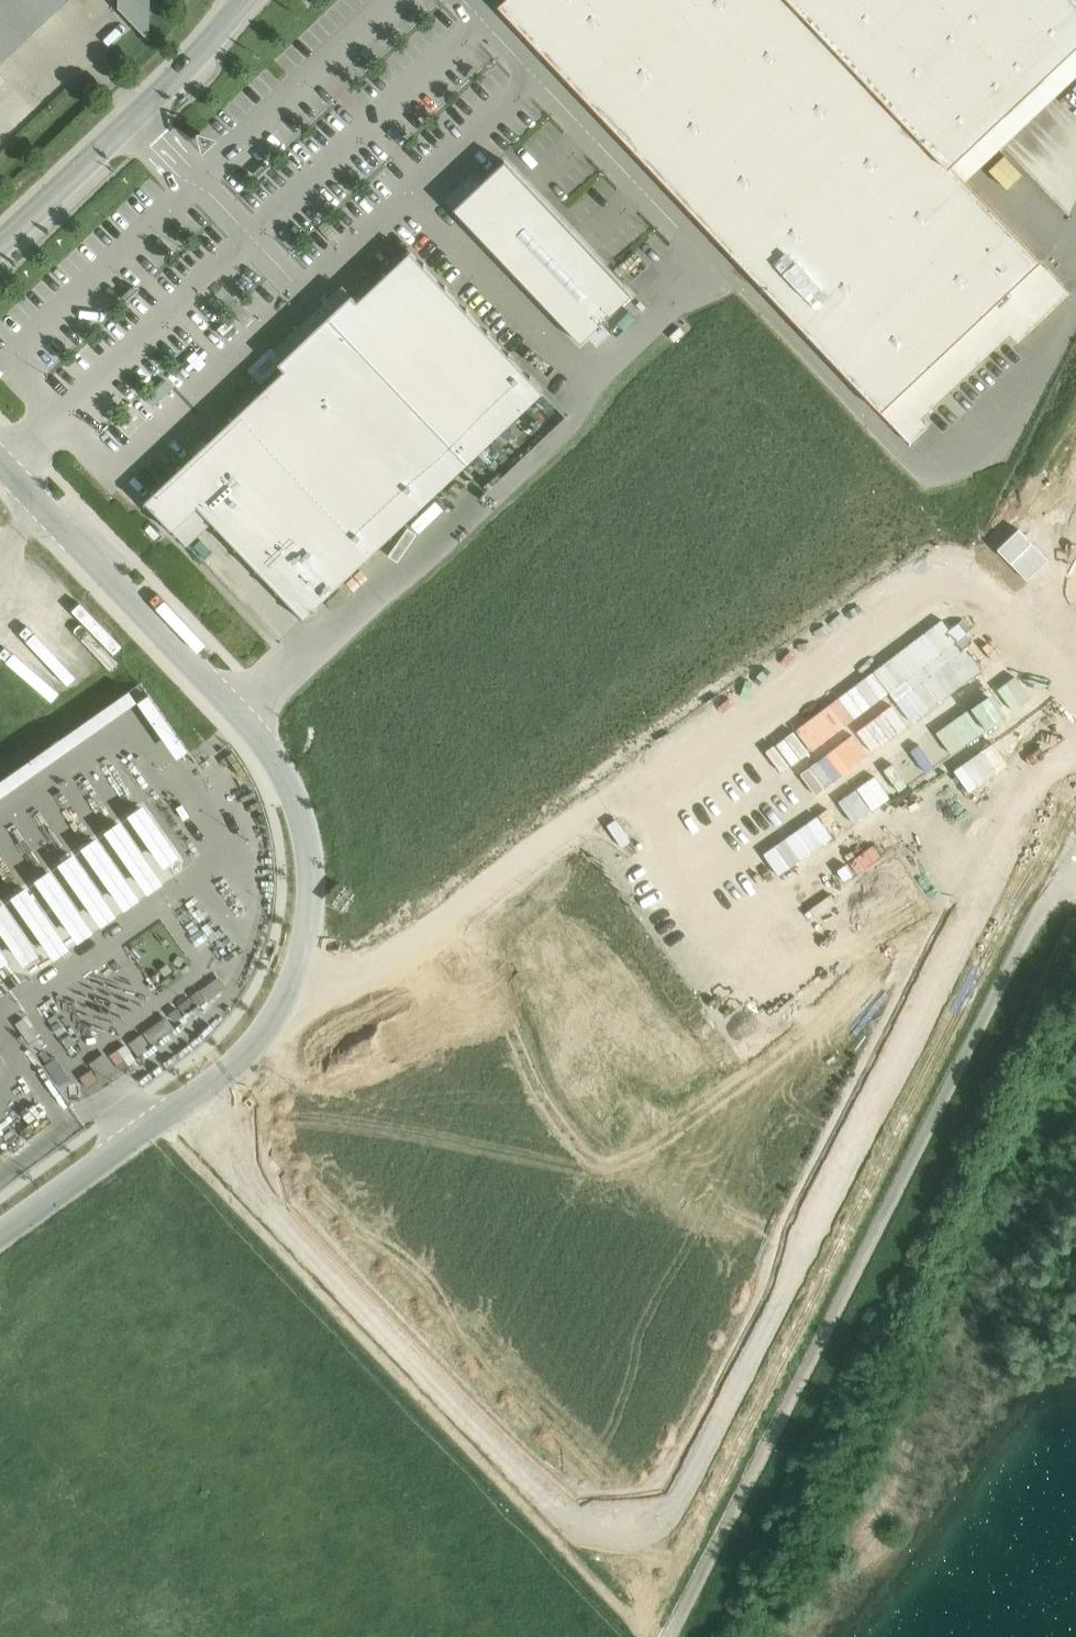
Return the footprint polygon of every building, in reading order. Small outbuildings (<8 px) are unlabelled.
[(64,0),(0,0),(0,61),(64,0)] [(119,7),(135,24),(147,12),(148,0),(119,0),(119,7)] [(789,0),(505,0),(498,7),(500,8),(682,202),(881,412),(1040,262),(965,181),(950,166),(947,168),(789,0)] [(947,168),(950,166),(1019,100),(1075,47),(1075,0),(789,0),(947,168)] [(950,166),(965,181),(1075,76),(1075,47),(950,166)] [(52,94),(26,67),(8,84),(34,111),(52,94)] [(981,167),(1002,190),(1024,171),(1002,148),(981,167)] [(631,290),(504,160),(453,209),(582,342),(625,300),(631,290)] [(302,618),(542,381),(411,247),(409,251),(357,299),(351,292),(278,363),(284,370),(145,502),(172,529),(196,506),(211,523),(302,618)] [(1040,262),(881,412),(910,444),(928,427),(920,419),(1010,333),(1018,342),(1068,295),(1070,293),(1040,262)] [(211,523),(196,506),(172,529),(187,546),(211,523)] [(132,699),(164,756),(184,745),(152,687),(132,699)] [(75,736),(127,699),(120,690),(68,726),(75,736)] [(0,893),(0,943),(13,964),(30,953),(6,914),(13,910),(42,957),(60,946),(46,924),(53,919),(67,941),(84,930),(83,928),(188,863),(149,800),(0,893)] [(46,1071),(65,1102),(99,1081),(90,1067),(72,1078),(61,1061),(46,1071)]
